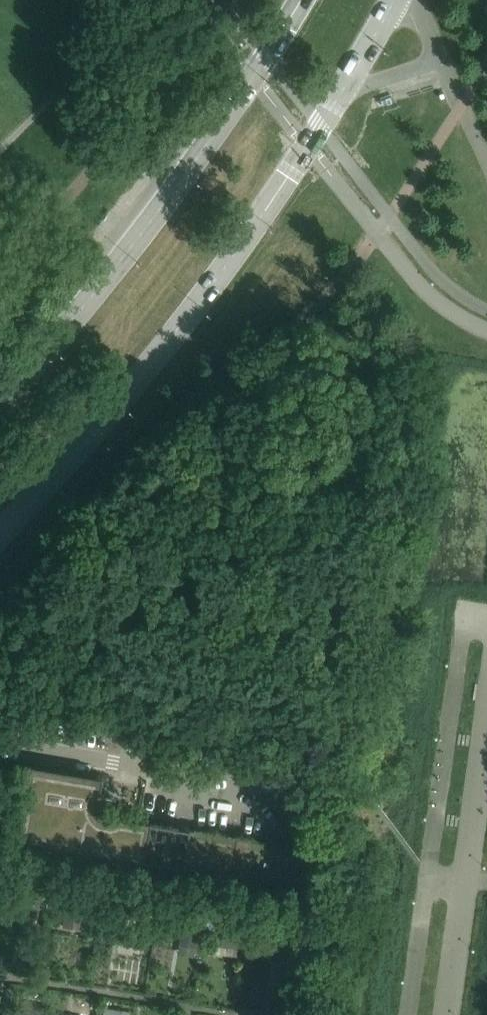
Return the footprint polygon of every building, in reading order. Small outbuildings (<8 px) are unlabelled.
[(319,852),(118,818),(117,819),(115,820),(114,821),(112,821),(110,822),(108,822),(105,821),(102,821),(101,820),(99,819),(98,818),(97,817),(95,815),(94,813),(94,812),(93,809),(93,807),(93,804),(93,803),(93,802),(94,799),(95,797),(96,796),(97,795),(98,794),(100,792),(103,779),(28,766),(16,839),(312,890),(319,852)] [(24,903),(22,916),(38,919),(40,906),(24,903)] [(88,931),(91,913),(65,909),(62,927),(88,931)] [(114,917),(111,933),(125,936),(129,919),(114,917)] [(196,949),(199,929),(183,926),(180,946),(196,949)] [(280,926),(274,941),(285,945),(291,930),(280,926)] [(238,949),(241,932),(224,929),(221,946),(238,949)]
